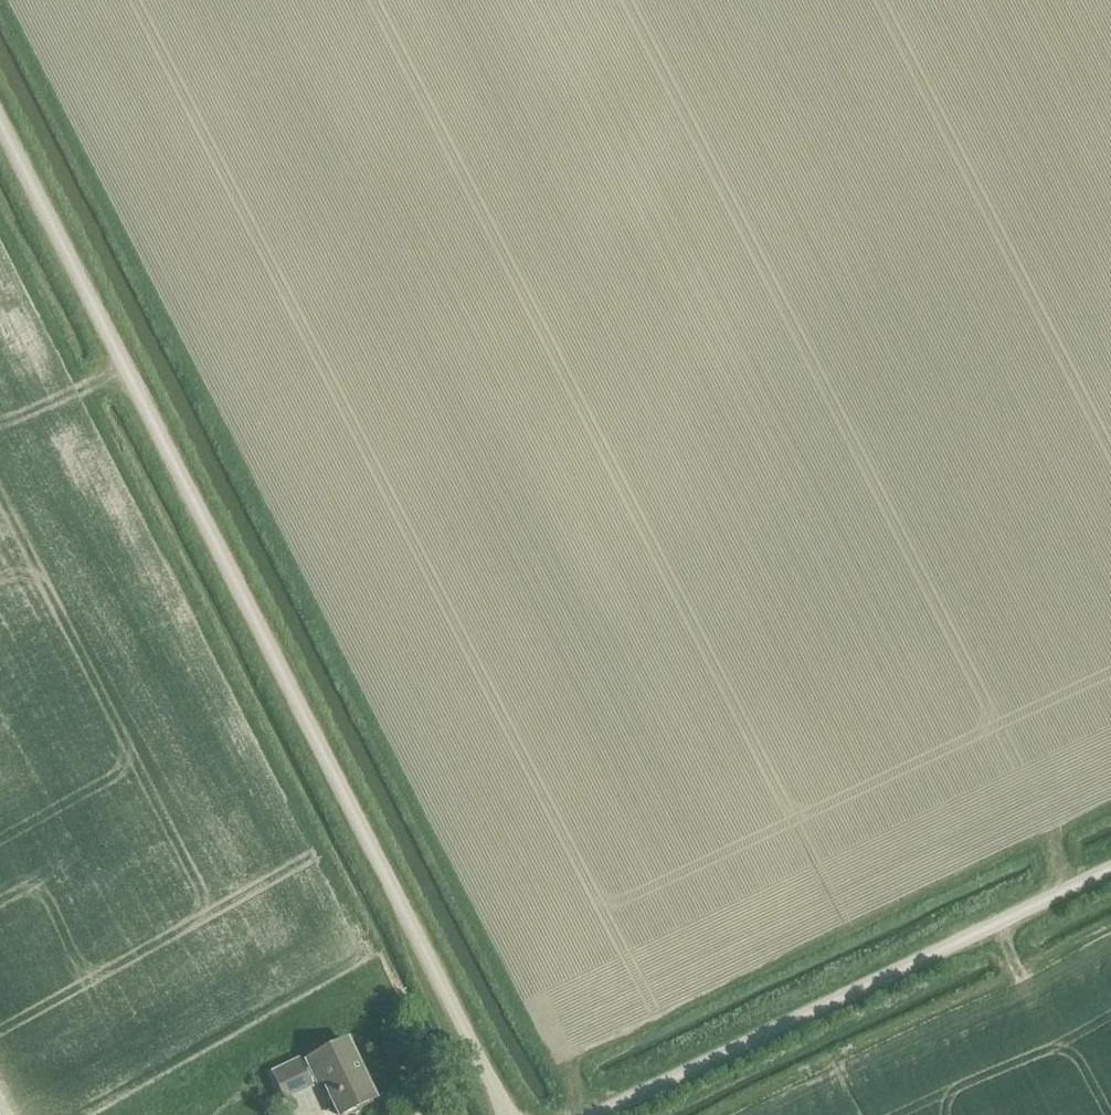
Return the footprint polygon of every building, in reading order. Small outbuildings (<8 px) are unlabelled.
[(377,1101),(349,1042),(311,1060),(315,1068),(305,1072),(300,1061),(274,1073),(287,1100),(327,1081),(343,1114),(347,1114),(377,1101)]
